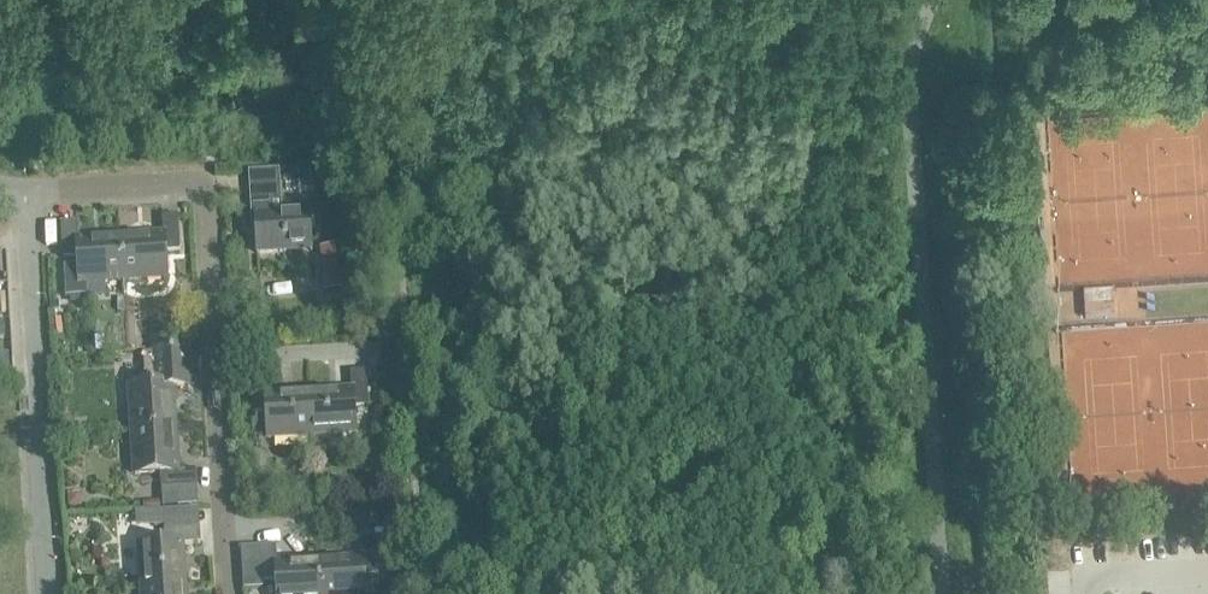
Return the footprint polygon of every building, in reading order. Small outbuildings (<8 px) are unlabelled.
[(250,189),(252,222),(255,221),(257,253),(311,250),(308,212),(272,214),(271,201),(279,200),(279,186),(249,188),(249,189),(250,189)] [(123,236),(120,237),(122,280),(166,278),(164,251),(179,250),(177,215),(161,216),(163,234),(135,236),(135,234),(123,235),(123,236)] [(122,280),(120,237),(117,237),(117,235),(104,236),(104,238),(77,239),(76,221),(61,222),(63,258),(78,257),(79,266),(64,267),(66,297),(81,296),(80,283),(122,280)] [(346,247),(320,248),(321,279),(348,278),(346,247)] [(1067,294),(1068,323),(1108,321),(1107,291),(1067,294)] [(58,301),(49,301),(50,311),(59,311),(58,301)] [(128,387),(131,430),(175,428),(174,425),(176,425),(175,412),(174,413),(172,385),(190,384),(188,350),(153,352),(155,386),(128,387)] [(311,392),(308,392),(311,436),(354,433),(352,407),(367,406),(365,371),(350,372),(351,390),(324,391),(323,390),(311,391),(311,392)] [(311,436),(308,392),(305,392),(305,391),(293,392),(293,393),(266,395),(265,377),(249,378),(251,413),(266,412),(268,438),(311,436)] [(175,428),(131,430),(134,473),(160,472),(161,487),(175,486),(196,485),(195,469),(177,470),(176,443),(177,443),(176,431),(175,431),(175,428)] [(175,486),(161,487),(162,506),(176,505),(175,486)] [(80,493),(68,494),(68,506),(81,506),(80,493)] [(152,511),(153,526),(163,525),(162,511),(152,511)] [(138,546),(141,589),(184,586),(184,583),(185,583),(185,571),(183,571),(182,544),(200,543),(199,527),(163,529),(164,544),(138,546)] [(318,560),(320,593),(364,593),(362,575),(378,574),(375,539),(360,540),(361,558),(334,559),(334,558),(321,559),(322,560),(318,560)] [(318,560),(315,561),(315,559),(303,560),(303,561),(276,563),(275,545),(259,546),(261,575),(261,581),(276,580),(277,593),(320,593),(318,560)] [(261,581),(261,575),(244,576),(245,590),(262,589),(261,581)]
